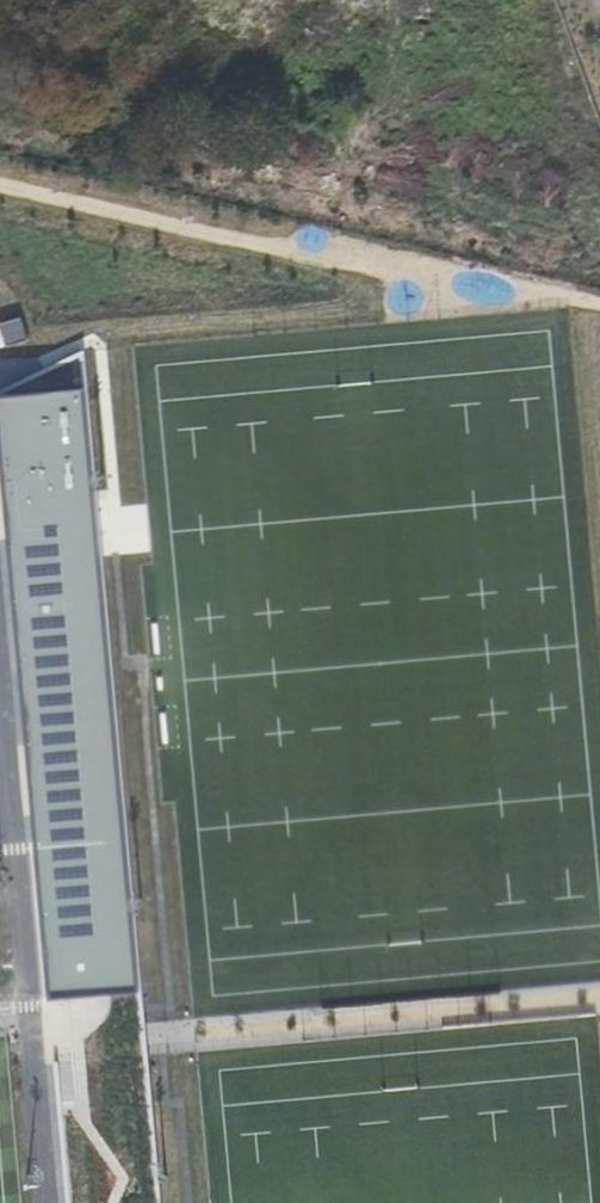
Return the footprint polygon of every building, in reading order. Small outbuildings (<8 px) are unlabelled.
[(90,392),(21,398),(70,993),(111,990),(139,987),(90,392)]
